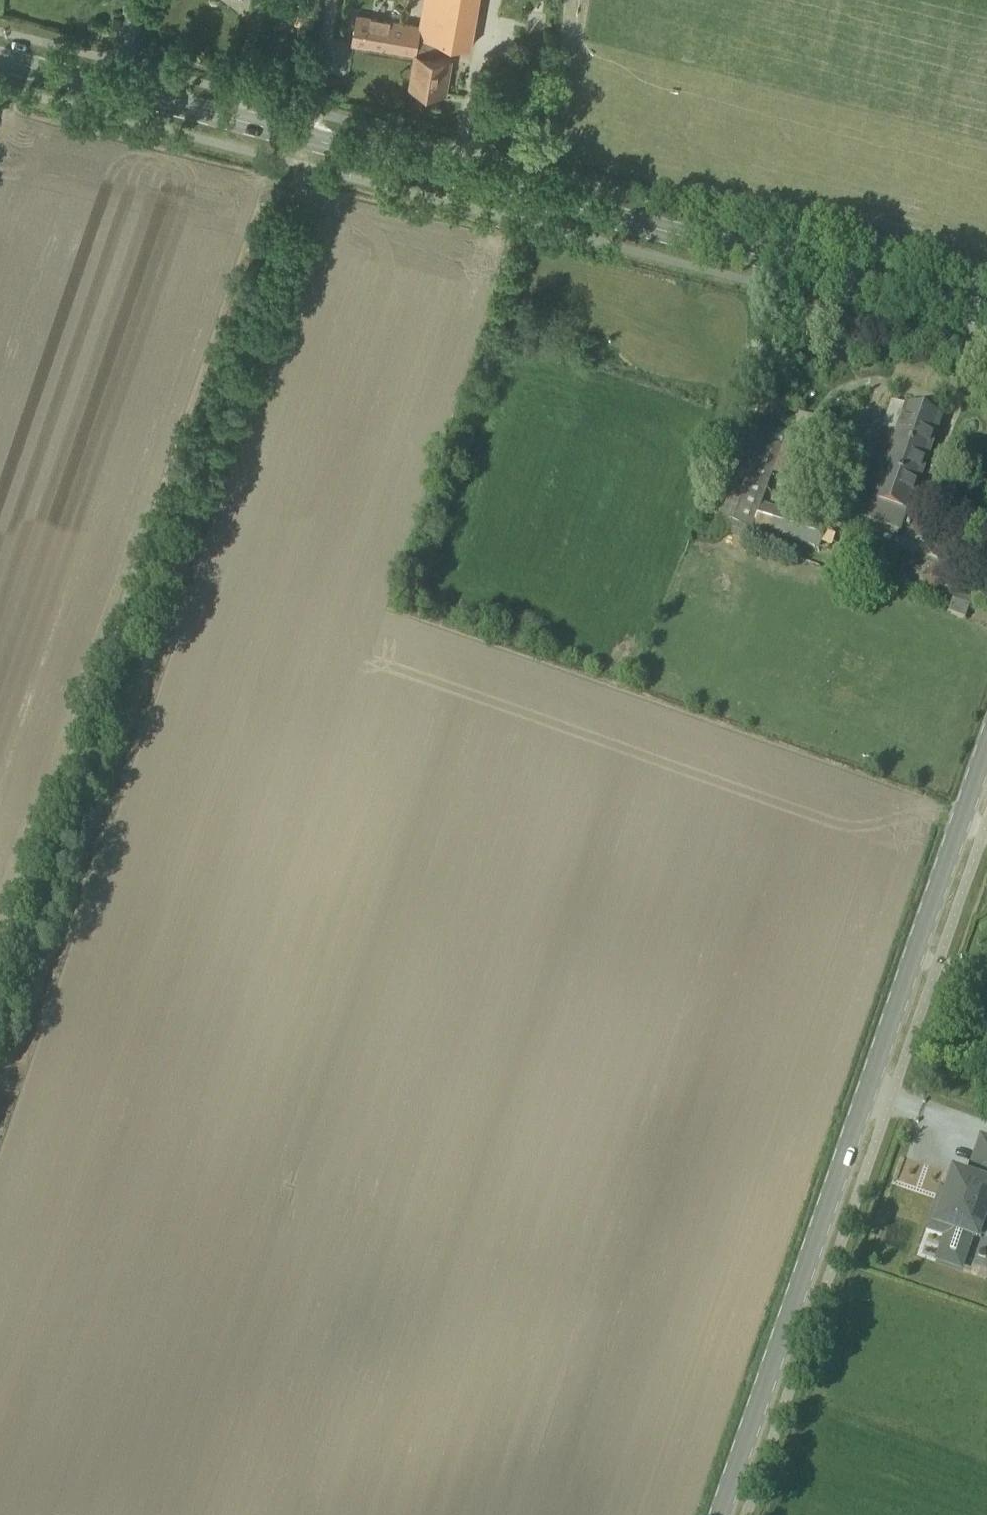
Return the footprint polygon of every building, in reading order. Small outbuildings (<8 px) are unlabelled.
[(318,0),(295,0),(290,19),(312,24),(318,0)] [(410,86),(446,92),(451,60),(435,57),(438,40),(471,47),(479,0),(425,0),(420,27),(357,16),(353,44),(415,54),(410,86)] [(843,454),(871,464),(918,480),(940,418),(893,401),(877,446),(849,436),(843,454)] [(753,530),(754,527),(820,548),(828,523),(778,507),(777,510),(770,508),(770,511),(761,508),(783,446),(744,432),(715,516),(753,530)] [(901,530),(918,480),(871,464),(854,513),(901,530)] [(920,578),(930,593),(946,583),(936,568),(920,578)] [(948,613),(965,619),(970,606),(953,600),(948,613)] [(983,1140),(974,1166),(982,1169),(978,1182),(956,1175),(945,1204),(939,1202),(930,1228),(949,1234),(943,1251),(962,1257),(970,1235),(977,1237),(986,1207),(986,1141),(983,1140)]
